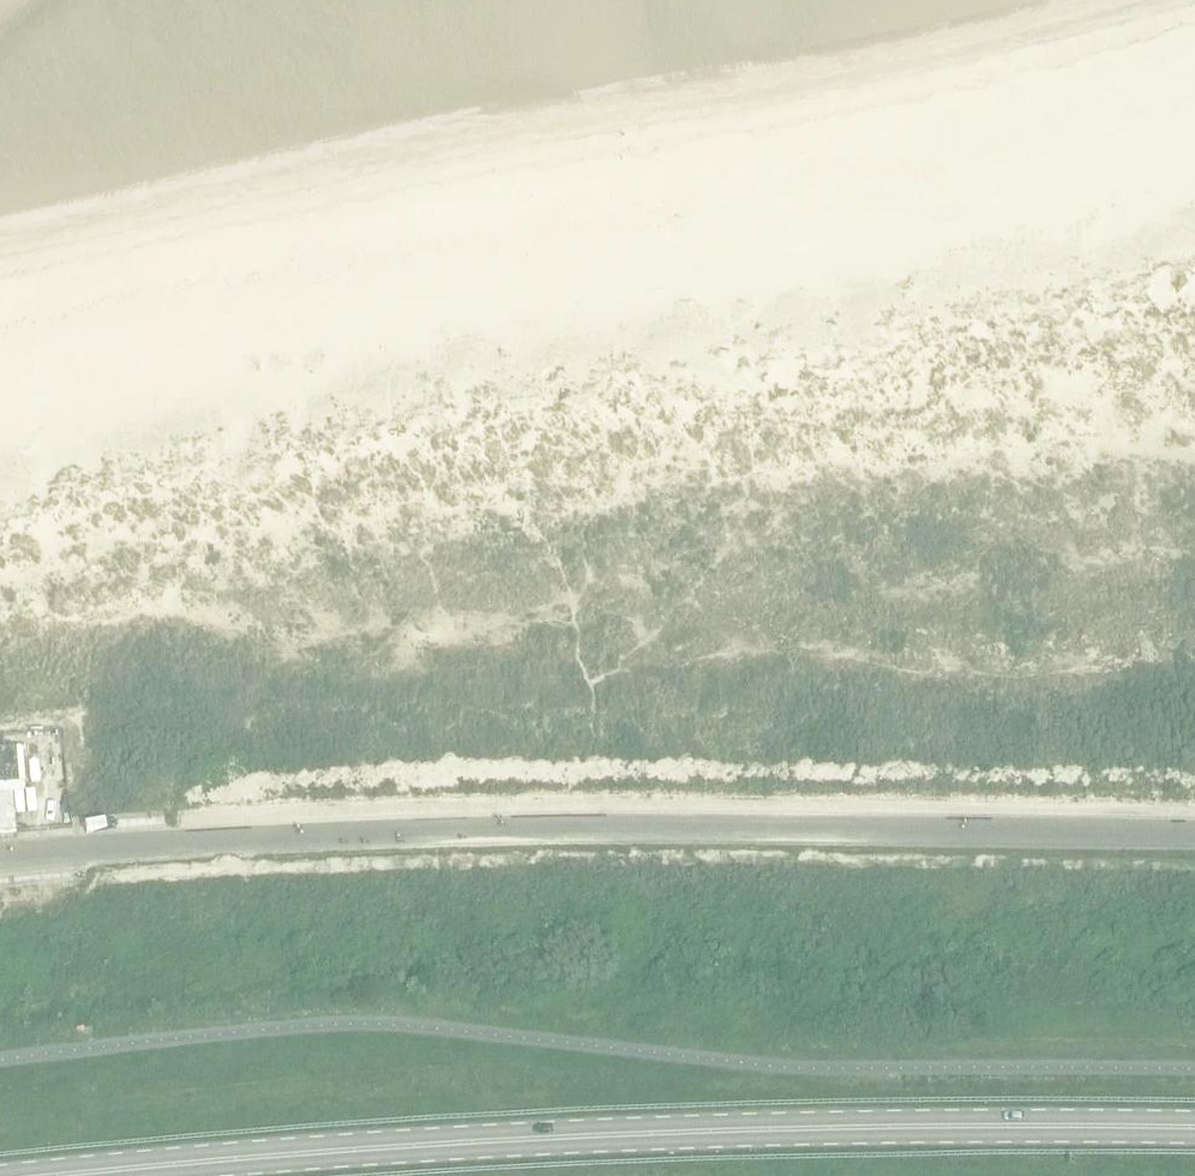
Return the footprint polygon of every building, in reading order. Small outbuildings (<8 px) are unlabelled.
[(19,781),(17,750),(0,752),(0,783),(19,781)]
